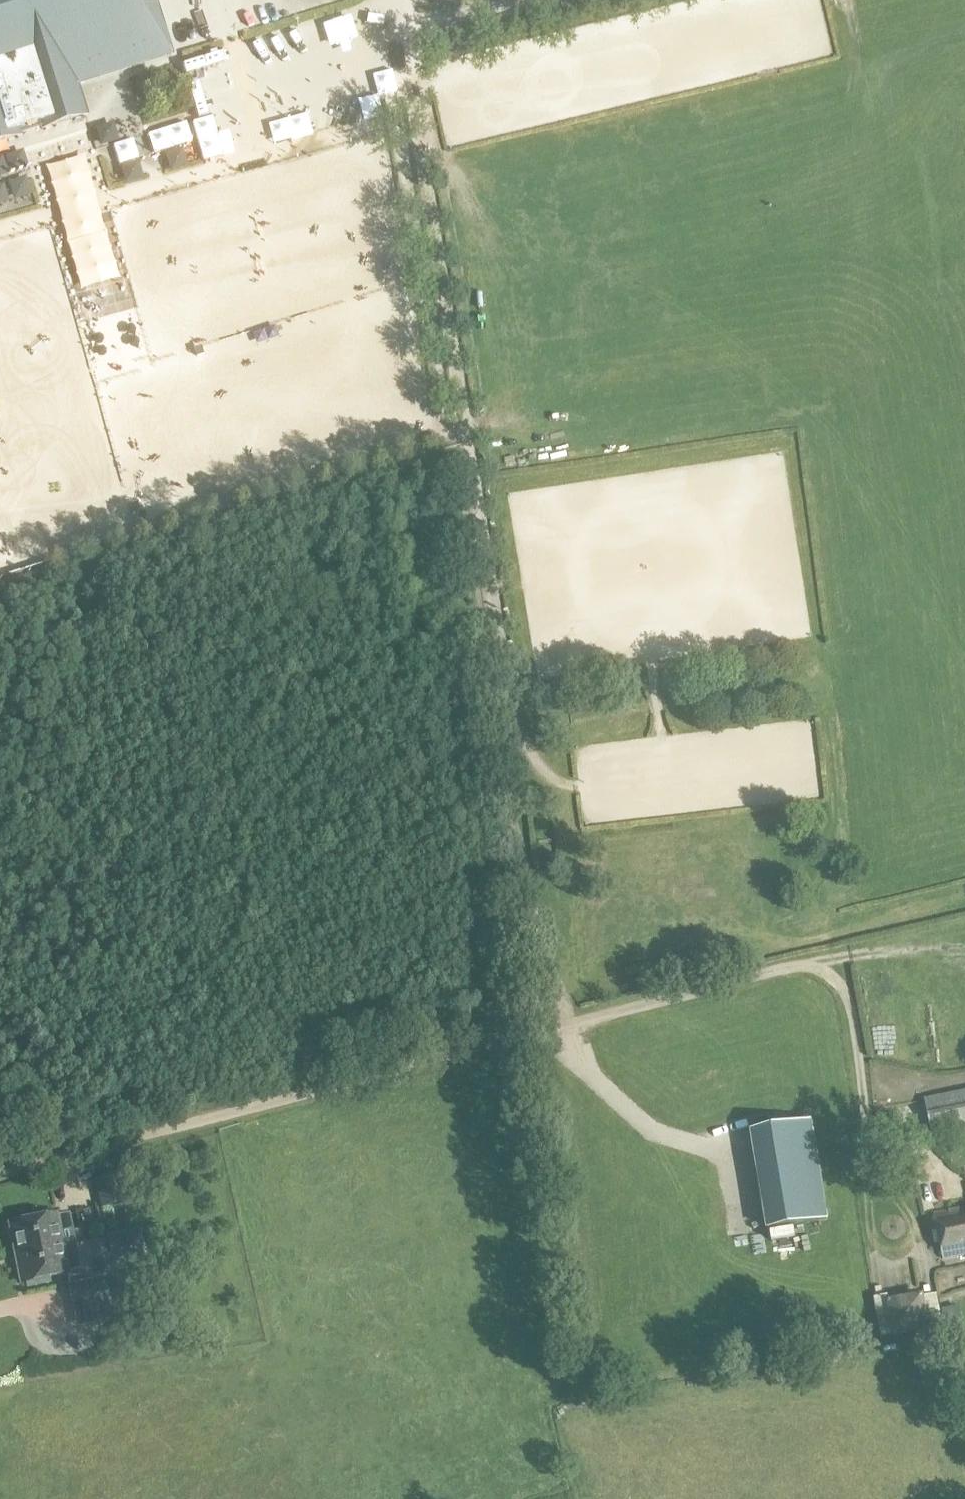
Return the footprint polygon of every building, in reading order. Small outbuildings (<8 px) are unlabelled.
[(20,136),(18,129),(40,123),(42,129),(86,116),(77,86),(80,85),(80,84),(168,57),(172,56),(171,52),(170,52),(154,0),(0,0),(0,142),(20,136)] [(176,28),(165,33),(180,68),(191,64),(176,28)] [(925,1099),(932,1135),(964,1129),(964,1090),(925,1099)] [(811,1122),(752,1132),(769,1230),(828,1220),(811,1122)] [(118,1175),(94,1179),(99,1208),(123,1204),(118,1175)] [(934,1214),(944,1259),(964,1255),(964,1208),(934,1214)] [(51,1218),(10,1225),(20,1280),(25,1279),(26,1284),(49,1279),(48,1275),(60,1273),(60,1272),(79,1269),(72,1223),(52,1227),(51,1218)] [(102,1278),(68,1285),(70,1302),(73,1302),(107,1296),(102,1278)] [(927,1296),(889,1304),(896,1336),(896,1340),(931,1334),(935,1333),(927,1296)] [(957,1308),(946,1310),(950,1334),(962,1332),(957,1308)]
